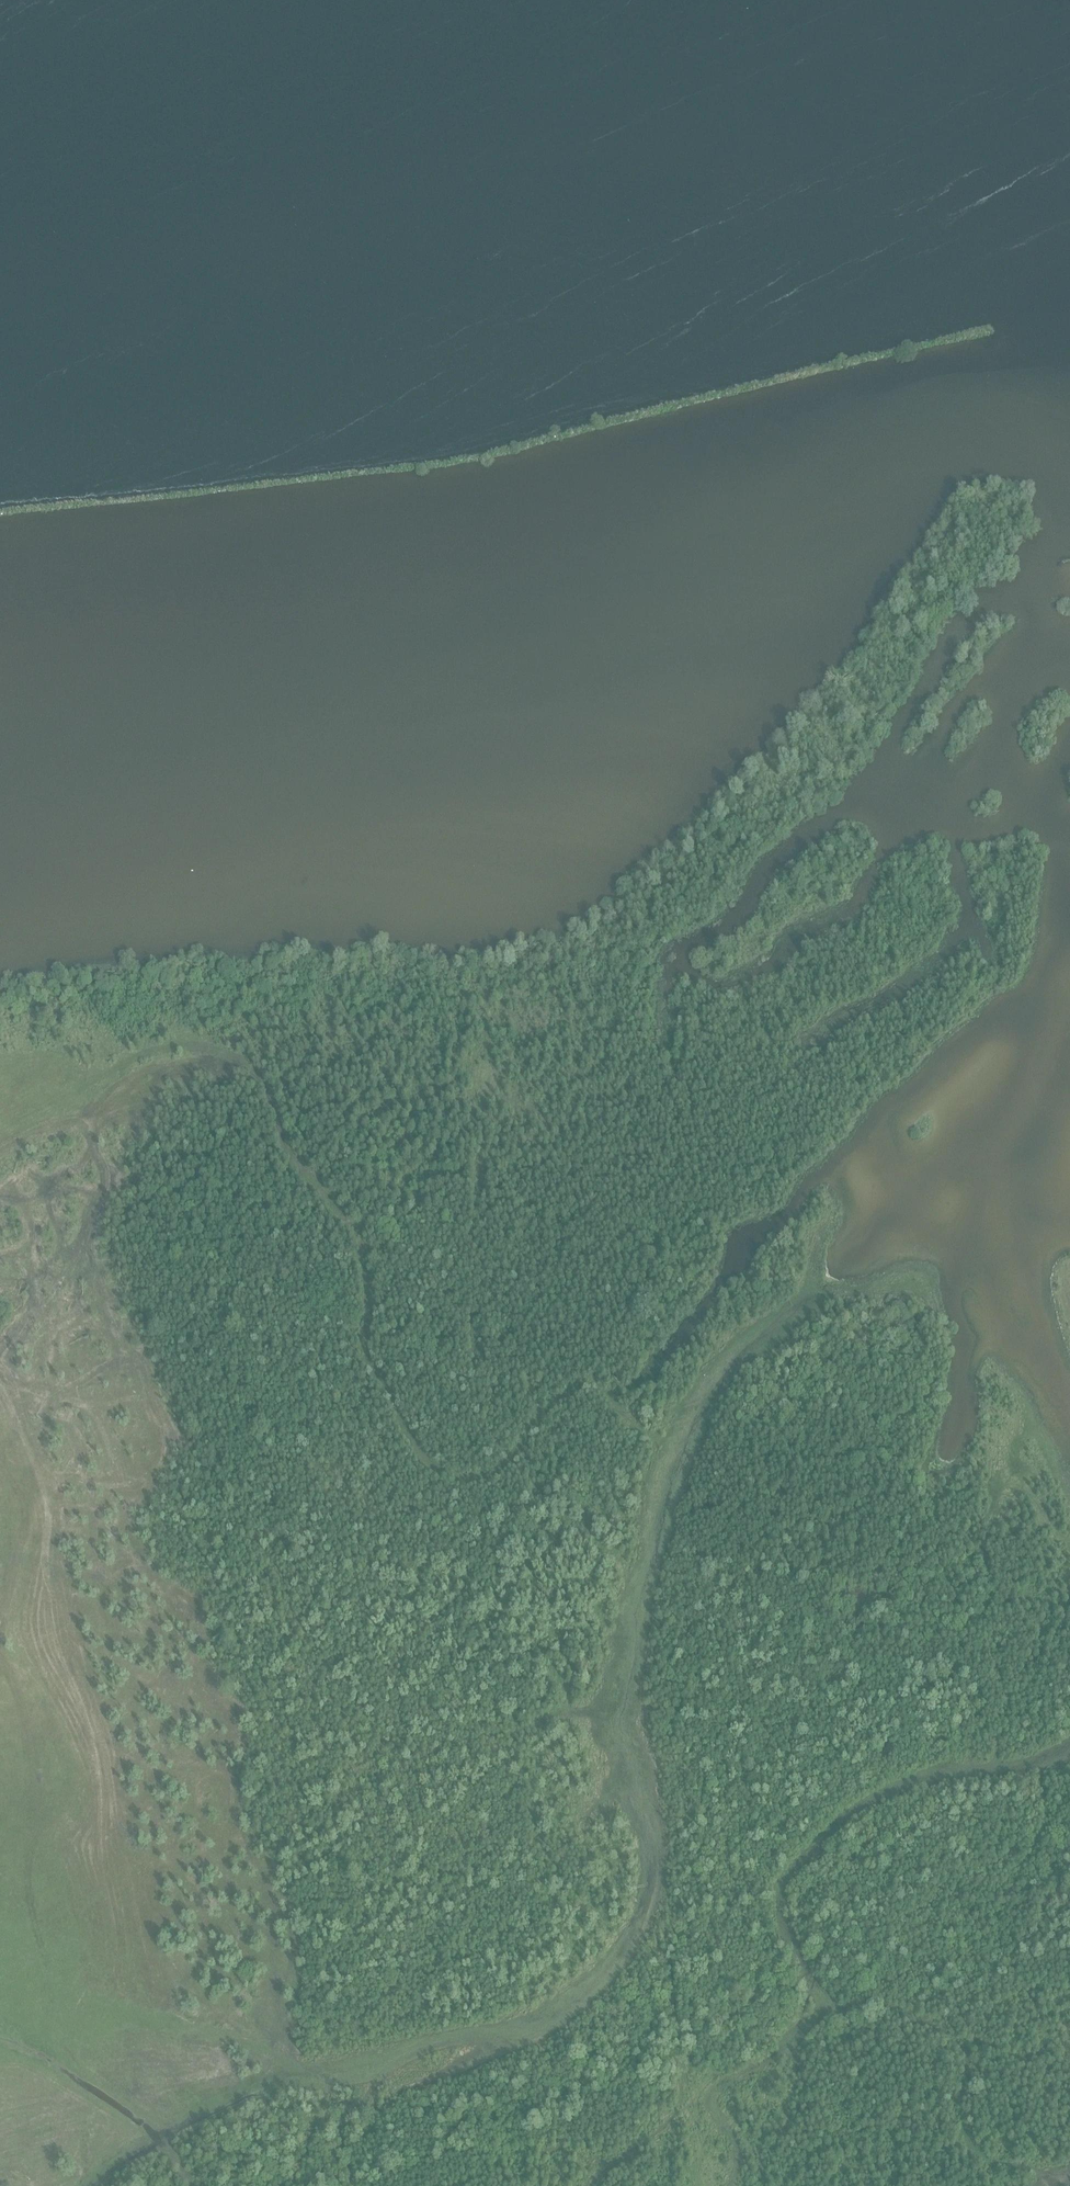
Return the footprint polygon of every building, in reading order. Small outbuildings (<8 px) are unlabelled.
[(893,2029),(904,2027),(903,2017),(894,2019),(895,2026),(892,2026),(893,2029)]
